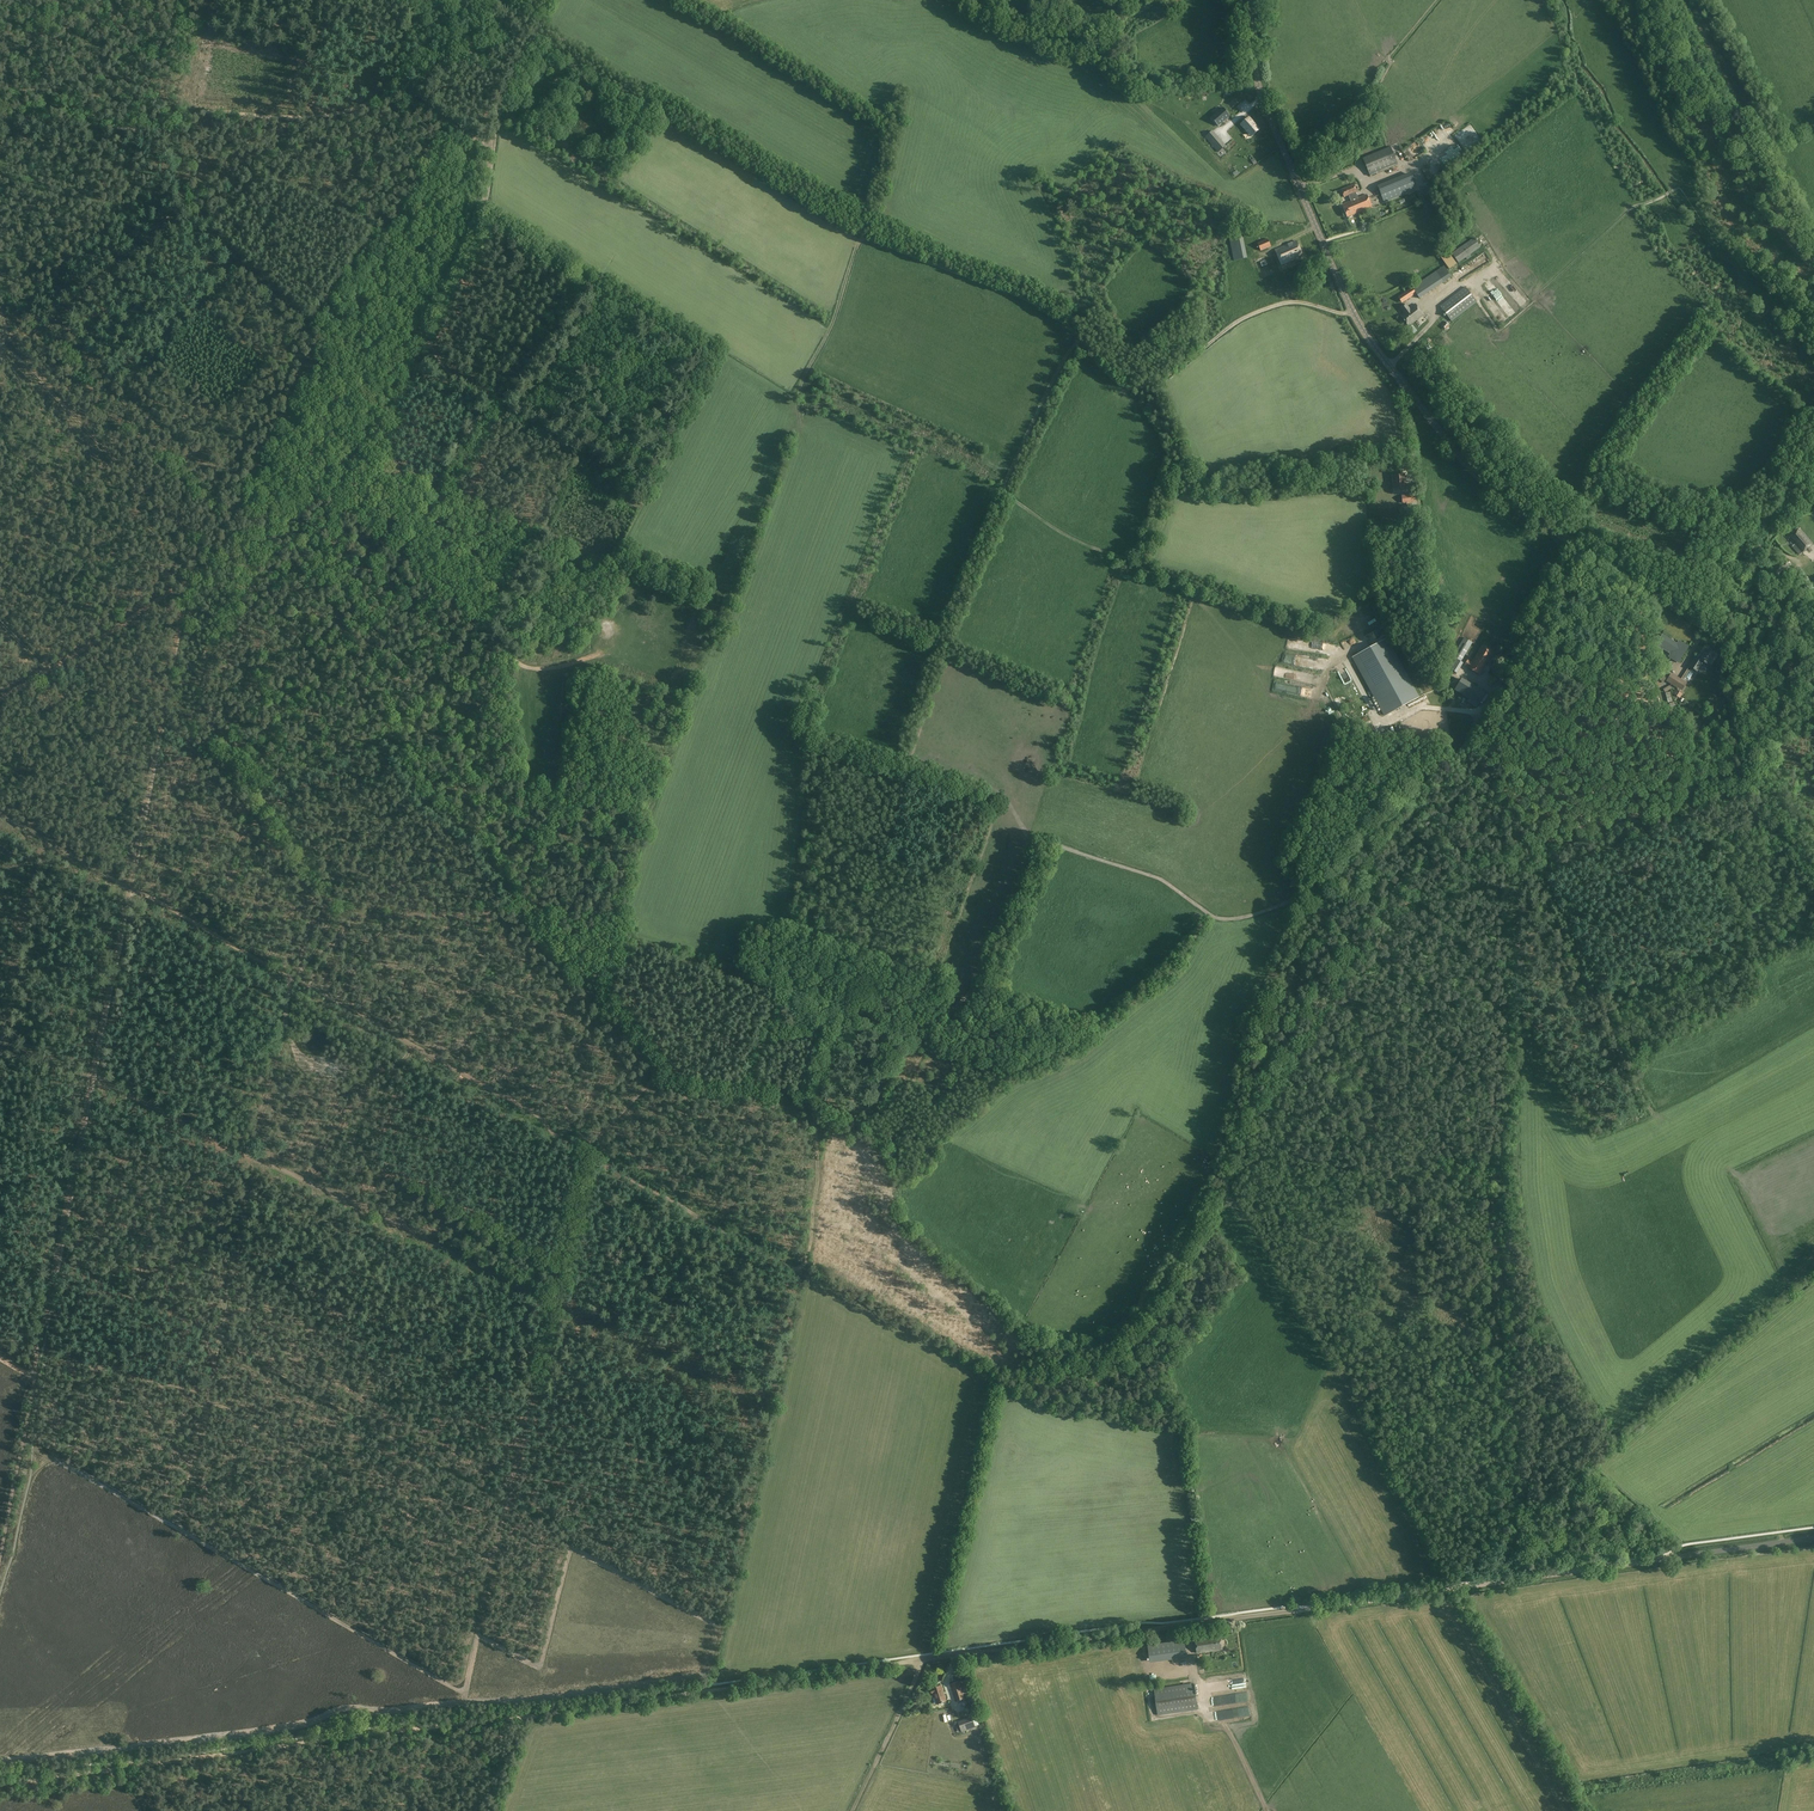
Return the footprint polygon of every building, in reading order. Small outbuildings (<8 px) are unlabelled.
[(1222,107),(1211,117),(1218,126),(1230,116),(1222,107)] [(1249,117),(1241,125),(1251,137),(1260,129),(1249,117)] [(1192,138),(1204,146),(1211,136),(1198,128),(1192,138)] [(1239,131),(1231,139),(1245,153),(1253,146),(1239,131)] [(1217,136),(1210,142),(1214,147),(1221,141),(1217,136)] [(1217,151),(1228,163),(1238,154),(1228,142),(1217,151)] [(1386,149),(1363,158),(1368,171),(1370,177),(1398,165),(1391,148),(1386,149)] [(1441,172),(1450,167),(1447,161),(1438,167),(1441,172)] [(1353,185),(1341,190),(1344,197),(1348,196),(1351,201),(1342,205),(1347,217),(1372,207),(1367,194),(1358,198),(1356,193),(1357,192),(1353,185)] [(1414,186),(1383,199),(1384,202),(1416,189),(1414,186)] [(1474,238),(1452,253),(1458,262),(1480,247),(1474,238)] [(1267,239),(1257,243),(1261,251),(1271,247),(1267,239)] [(1296,241),(1275,250),(1281,265),(1302,256),(1296,241)] [(1443,263),(1450,273),(1457,268),(1451,258),(1443,263)] [(1264,261),(1255,265),(1258,272),(1267,268),(1264,261)] [(1504,289),(1519,311),(1526,305),(1511,284),(1504,289)] [(1465,287),(1440,306),(1452,322),(1477,302),(1465,287)] [(1410,291),(1403,297),(1408,302),(1415,297),(1410,291)] [(1489,313),(1496,308),(1489,300),(1482,305),(1489,313)] [(1404,313),(1400,315),(1409,326),(1423,315),(1415,304),(1409,308),(1406,305),(1401,309),(1404,313)] [(1511,310),(1505,315),(1510,320),(1516,315),(1511,310)] [(1499,328),(1503,325),(1499,319),(1502,317),(1501,315),(1493,320),(1499,328)] [(1446,321),(1440,327),(1445,331),(1450,325),(1446,321)] [(1427,344),(1424,347),(1429,353),(1432,350),(1427,344)] [(1405,474),(1392,476),(1394,489),(1406,487),(1405,474)] [(1408,497),(1404,497),(1404,501),(1408,501),(1408,503),(1412,502),(1416,502),(1415,494),(1408,495),(1408,497)] [(1801,530),(1790,539),(1795,545),(1792,548),(1799,555),(1812,543),(1801,530)] [(1799,565),(1807,576),(1813,571),(1813,554),(1799,565)] [(1790,569),(1790,568),(1785,560),(1772,568),(1777,576),(1790,569)] [(1663,635),(1656,645),(1657,649),(1658,650),(1660,647),(1671,654),(1669,657),(1678,662),(1688,647),(1679,641),(1677,644),(1663,635)] [(1464,637),(1446,667),(1457,673),(1460,667),(1456,665),(1459,661),(1461,662),(1465,655),(1466,654),(1472,643),(1464,637)] [(1353,657),(1385,715),(1418,697),(1386,639),(1353,657)] [(1467,660),(1464,666),(1468,668),(1468,669),(1479,675),(1493,652),(1482,645),(1472,663),(1467,660)] [(1706,650),(1700,660),(1707,664),(1713,655),(1706,650)] [(1695,657),(1688,667),(1697,672),(1703,663),(1695,657)] [(1666,681),(1678,688),(1682,681),(1670,674),(1666,681)] [(1461,678),(1454,690),(1478,705),(1486,693),(1461,678)] [(1675,689),(1671,694),(1679,698),(1682,694),(1675,689)] [(1383,742),(1389,740),(1388,734),(1387,734),(1386,733),(1383,732),(1381,733),(1381,734),(1380,735),(1383,742)] [(1208,1637),(1210,1651),(1222,1650),(1220,1636),(1208,1637)] [(1210,1651),(1208,1637),(1195,1639),(1197,1653),(1210,1651)] [(959,1681),(951,1683),(957,1701),(964,1699),(959,1681)] [(1194,1683),(1153,1689),(1157,1716),(1198,1710),(1194,1683)] [(933,1688),(931,1689),(932,1694),(934,1693),(938,1704),(946,1701),(941,1685),(933,1688)] [(971,1703),(967,1707),(969,1713),(974,1714),(978,1710),(977,1704),(971,1703)] [(972,1718),(959,1723),(962,1732),(975,1727),(972,1718)]
